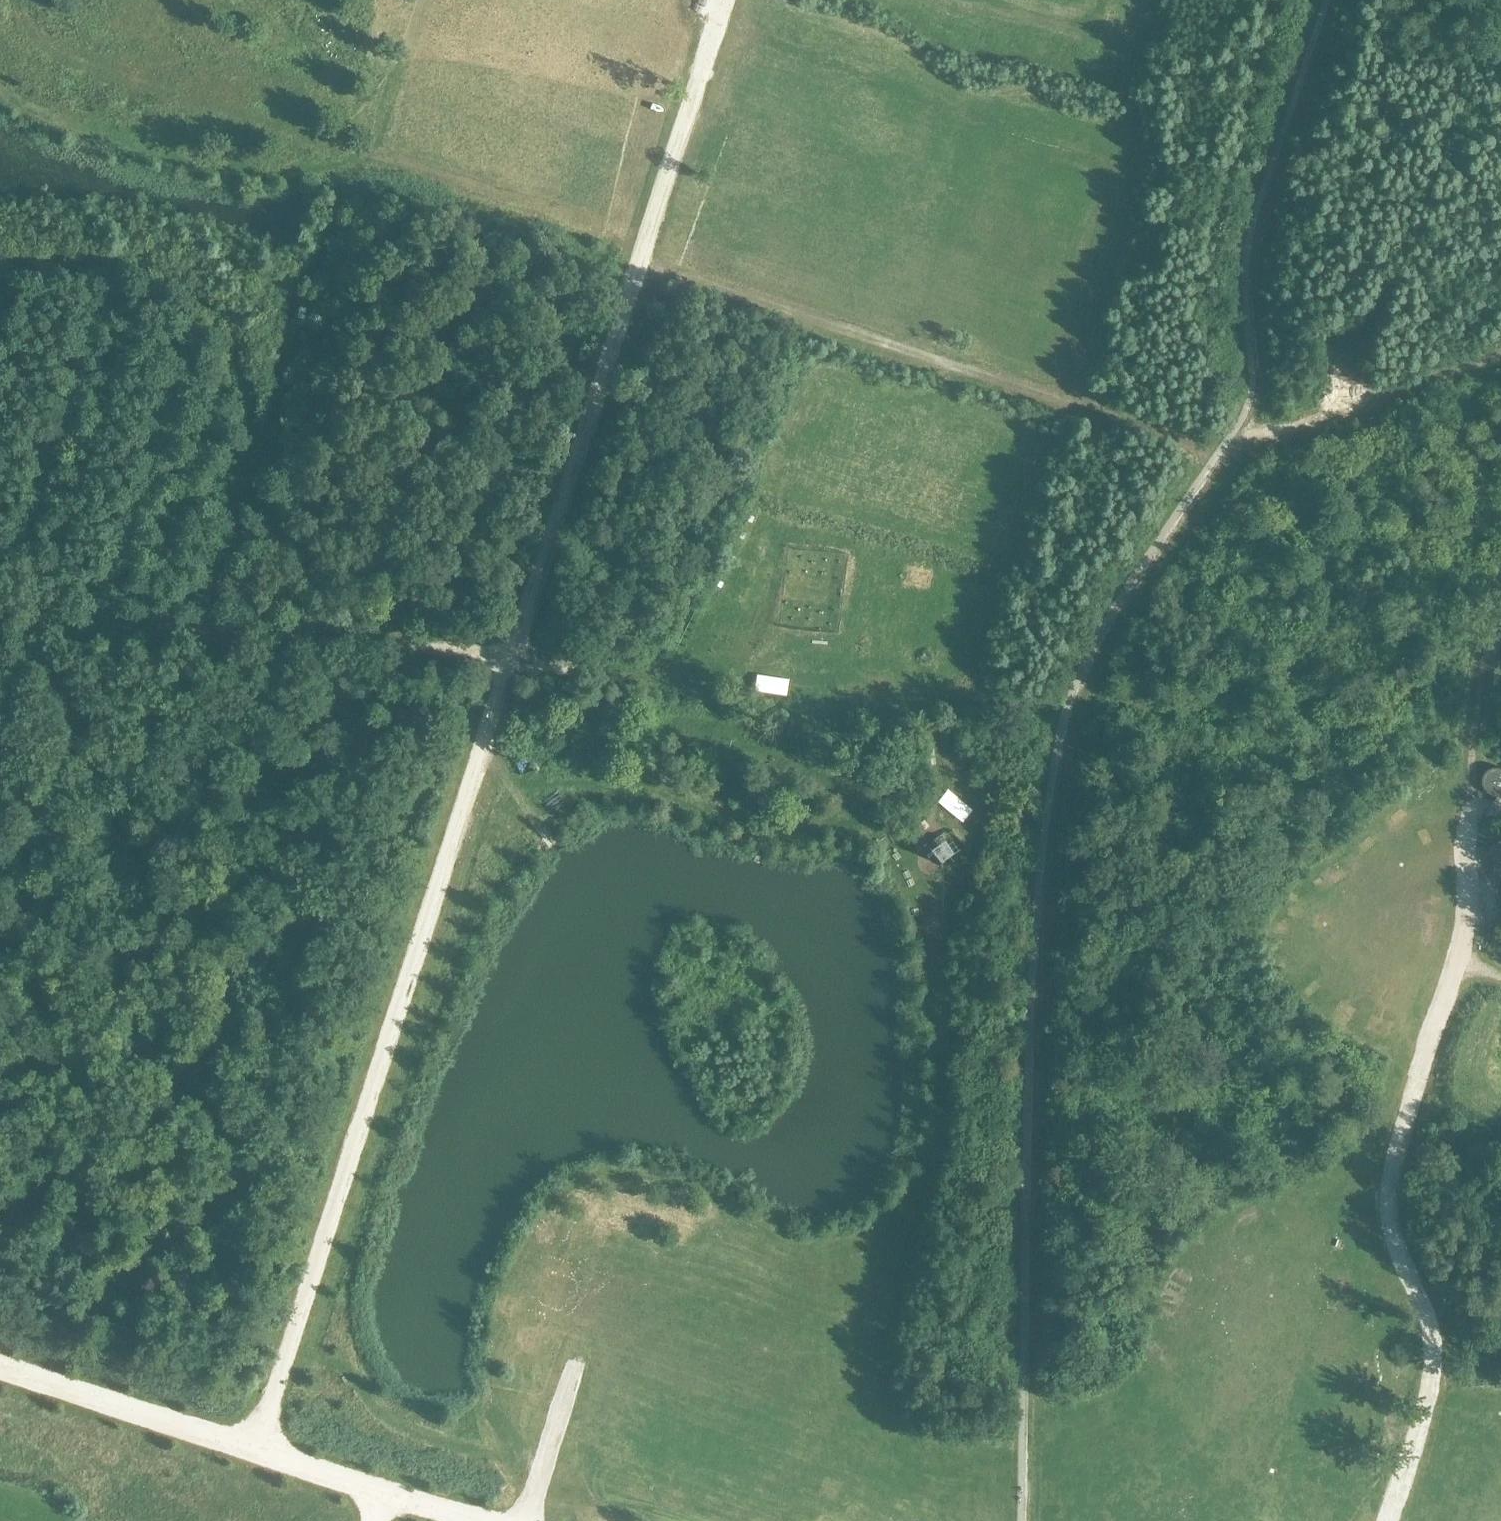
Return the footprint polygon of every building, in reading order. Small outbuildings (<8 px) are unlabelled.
[(1500,791),(1500,766),(1498,766),(1494,765),(1491,766),(1488,767),(1486,769),(1484,771),(1483,774),(1483,777),(1484,781),(1484,782),(1486,785),(1488,787),(1492,789),(1500,791)]
